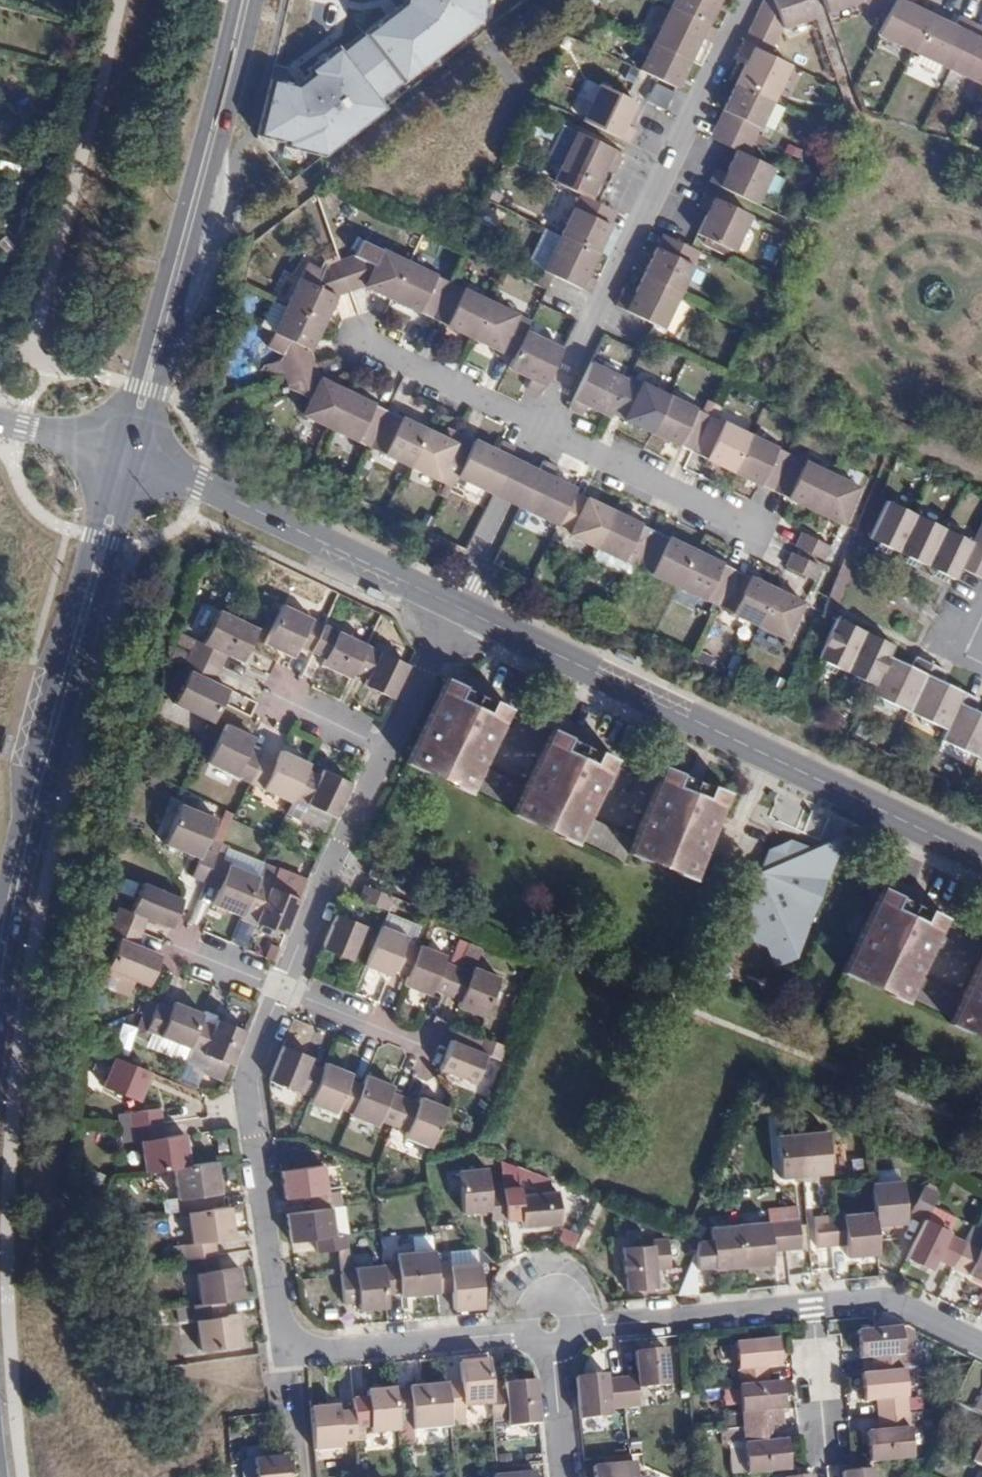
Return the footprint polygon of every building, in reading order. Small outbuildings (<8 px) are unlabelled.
[(277,77),(260,153),(328,167),(492,31),(498,0),(405,0),(404,9),(304,83),(277,77)] [(670,7),(707,24),(712,12),(718,1),(728,6),(730,0),(674,0),(670,7)] [(743,42),(772,55),(785,27),(815,17),(810,0),(764,0),(743,42)] [(827,12),(862,0),(823,0),(827,12)] [(893,0),(865,0),(887,12),(893,0)] [(914,50),(931,15),(908,4),(910,0),(893,0),(887,12),(878,32),(914,50)] [(670,7),(653,43),(689,61),(695,49),(700,37),(710,42),(716,29),(707,24),(670,7)] [(914,50),(950,68),(972,22),(958,15),(954,26),(931,15),(914,50)] [(980,39),(981,35),(981,27),(972,22),(950,68),(981,84),(981,39),(980,39)] [(772,55),(743,42),(737,56),(747,60),(742,72),(736,83),(773,101),(790,65),(772,55)] [(689,61),(653,43),(640,70),(657,79),(676,88),(683,73),(689,61)] [(657,79),(640,70),(627,97),(636,102),(644,105),(646,100),(655,83),(657,79)] [(676,88),(657,79),(655,83),(674,91),(676,88)] [(601,83),(582,120),(629,143),(635,129),(625,124),(629,117),(636,102),(627,97),(601,83)] [(674,91),(655,83),(646,100),(666,110),(674,91)] [(773,101),(736,83),(724,109),(732,113),(724,127),(753,141),(763,121),(772,124),(782,105),(773,101)] [(646,100),(644,105),(663,115),(666,110),(646,100)] [(732,113),(724,109),(721,115),(716,124),(724,127),(732,113)] [(717,140),(724,127),(716,124),(710,137),(717,140)] [(746,155),(753,141),(724,127),(717,140),(737,150),(746,155)] [(581,178),(587,181),(596,185),(602,172),(607,162),(617,167),(623,154),(577,131),(560,167),(564,169),(581,178)] [(710,182),(757,204),(774,167),(746,155),(737,150),(726,173),(716,168),(714,172),(710,182)] [(577,182),(581,178),(564,169),(561,174),(577,182)] [(735,250),(751,215),(704,193),(701,199),(698,206),(708,210),(697,234),(706,238),(735,250)] [(580,194),(561,235),(597,252),(605,235),(610,225),(603,222),(610,209),(580,194)] [(603,222),(610,225),(617,212),(610,209),(603,222)] [(664,250),(671,238),(663,234),(657,248),(664,250)] [(561,235),(544,271),(553,275),(590,293),(596,280),(586,275),(591,264),(597,252),(561,235)] [(679,292),(700,251),(671,238),(664,250),(657,248),(652,259),(644,275),(679,292)] [(353,254),(339,259),(350,291),(358,288),(364,286),(391,299),(409,262),(382,249),(374,264),(353,254)] [(299,279),(285,306),(322,325),(336,296),(350,291),(339,259),(323,264),(312,286),(299,279)] [(450,281),(409,262),(391,299),(405,305),(419,312),(422,303),(436,309),(450,281)] [(544,271),(537,284),(546,288),(553,275),(544,271)] [(662,327),(679,292),(644,275),(639,285),(633,297),(623,293),(616,306),(654,324),(662,327)] [(490,301),(450,281),(436,309),(449,315),(445,326),(472,338),(490,301)] [(546,288),(537,284),(531,298),(540,302),(546,288)] [(285,306),(272,299),(258,326),(287,340),(278,359),(278,364),(264,368),(268,381),(284,375),(315,364),(310,350),(314,341),(322,325),(285,306)] [(531,321),(490,301),(472,338),(488,346),(500,351),(503,343),(517,349),(526,331),(531,321)] [(422,303),(419,312),(432,319),(436,309),(422,303)] [(449,315),(436,309),(432,319),(440,323),(445,326),(449,315)] [(562,349),(526,331),(517,349),(513,358),(508,368),(521,374),(531,378),(526,388),(540,395),(562,349)] [(503,343),(500,351),(513,358),(517,349),(503,343)] [(611,413),(615,404),(627,380),(591,362),(568,409),(581,415),(586,405),(609,416),(611,413)] [(315,364),(284,375),(286,381),(290,390),(309,400),(301,414),(329,428),(347,391),(320,378),(317,371),(315,364)] [(627,380),(615,404),(628,411),(624,419),(651,432),(669,395),(652,387),(628,376),(627,380)] [(347,391),(329,428),(370,447),(384,418),(371,411),(374,404),(347,391)] [(669,395),(651,432),(678,445),(682,438),(696,444),(710,415),(669,395)] [(380,407),(374,404),(371,411),(384,418),(387,411),(380,407)] [(628,411),(615,404),(611,413),(624,419),(628,411)] [(387,411),(384,418),(398,425),(401,417),(393,413),(387,411)] [(751,434),(710,415),(696,444),(708,450),(705,458),(733,472),(751,434)] [(384,418),(370,447),(411,466),(428,430),(401,417),(398,425),(384,418)] [(428,430),(411,466),(451,486),(457,475),(465,457),(452,450),(455,444),(428,430)] [(751,434),(733,472),(759,485),(764,477),(777,483),(791,453),(751,434)] [(682,438),(678,445),(692,452),(696,444),(682,438)] [(465,457),(457,475),(493,492),(510,456),(515,447),(501,441),(497,451),(488,447),(474,440),(469,450),(465,457)] [(462,447),(455,444),(452,450),(465,457),(469,450),(462,447)] [(696,444),(692,452),(705,458),(708,450),(696,444)] [(832,473),(791,453),(777,483),(794,491),(790,499),(814,510),(832,473)] [(524,463),(510,456),(493,492),(507,499),(521,506),(538,471),(524,463)] [(543,461),(538,471),(521,506),(557,524),(570,498),(573,492),(574,488),(562,482),(551,477),(556,467),(543,461)] [(859,485),(832,473),(814,510),(841,523),(859,485)] [(764,477),(759,485),(773,491),(777,483),(764,477)] [(777,483),(773,491),(790,499),(794,491),(777,483)] [(579,494),(573,492),(570,498),(583,505),(586,498),(579,494)] [(570,498),(557,524),(555,528),(596,547),(613,511),(586,498),(583,505),(570,498)] [(897,551),(913,516),(883,501),(867,538),(874,541),(887,547),(897,551)] [(613,511),(596,547),(637,567),(651,538),(654,531),(647,527),(640,524),(613,511)] [(925,565),(942,530),(913,516),(897,551),(904,555),(916,561),(925,565)] [(959,568),(981,578),(981,519),(971,543),(959,568)] [(953,578),(959,568),(971,543),(942,530),(925,565),(933,569),(946,575),(953,578)] [(661,534),(654,531),(651,538),(664,544),(667,537),(661,534)] [(823,559),(830,546),(801,532),(795,546),(823,559)] [(651,538),(637,567),(677,586),(695,550),(667,537),(664,544),(651,538)] [(887,547),(874,541),(871,548),(883,554),(887,547)] [(695,550),(677,586),(710,602),(718,605),(732,577),(717,570),(722,563),(709,557),(695,550)] [(814,579),(820,566),(792,552),(785,566),(814,579)] [(916,561),(904,555),(902,562),(912,568),(916,561)] [(717,570),(732,577),(735,569),(722,563),(717,570)] [(735,569),(732,577),(748,584),(751,577),(741,572),(735,569)] [(942,583),(946,575),(933,569),(930,576),(942,583)] [(732,577),(718,605),(758,624),(774,589),(751,577),(748,584),(732,577)] [(786,637),(803,603),(774,589),(758,624),(786,637)] [(311,654),(324,627),(281,607),(264,645),(290,657),(296,647),(311,654)] [(194,641),(188,652),(220,668),(226,657),(240,662),(248,648),(257,629),(219,611),(201,644),(194,641)] [(835,667),(843,671),(862,632),(834,618),(815,657),(825,662),(835,667)] [(364,645),(324,627),(311,654),(324,660),(322,667),(348,679),(351,674),(364,645)] [(853,675),(863,681),(870,684),(886,654),(889,645),(862,632),(843,671),(853,675)] [(406,665),(364,645),(351,674),(364,679),(362,685),(390,699),(406,665)] [(220,668),(188,652),(181,667),(189,671),(173,704),(212,723),(227,689),(214,683),(220,668)] [(886,654),(870,684),(868,691),(881,697),(898,705),(904,708),(926,662),(911,656),(906,663),(886,654)] [(832,673),(835,667),(825,662),(821,668),(832,673)] [(940,669),(926,662),(904,708),(916,715),(931,721),(942,727),(960,690),(936,678),(940,669)] [(859,688),(863,681),(853,675),(850,683),(859,688)] [(459,684),(445,677),(403,763),(419,770),(420,766),(452,781),(451,785),(468,792),(470,787),(481,766),(496,736),(506,714),(509,709),(492,699),(489,704),(457,689),(459,684)] [(942,727),(938,738),(948,743),(964,750),(975,755),(981,740),(981,712),(969,706),(972,696),(960,690),(942,727)] [(898,705),(881,697),(880,705),(888,709),(898,705)] [(547,734),(506,714),(496,736),(537,755),(547,734)] [(924,726),(931,721),(916,715),(916,722),(924,726)] [(206,763),(249,784),(263,755),(248,749),(253,739),(225,725),(206,763)] [(522,785),(511,807),(509,812),(524,820),(527,817),(558,832),(558,836),(573,844),(576,838),(586,817),(601,787),(611,765),(614,759),(598,751),(595,755),(564,739),(565,736),(550,728),(547,734),(537,755),(522,785)] [(964,750),(948,743),(947,750),(957,755),(964,750)] [(263,755),(249,784),(291,804),(293,798),(306,772),(309,765),(281,751),(275,761),(263,755)] [(631,773),(611,765),(601,787),(621,796),(626,786),(647,795),(658,771),(637,763),(631,773)] [(630,838),(624,852),(641,859),(644,855),(675,868),(675,872),(692,879),(728,792),(710,785),(707,790),(675,777),(677,772),(660,765),(658,771),(647,795),(630,838)] [(481,766),(470,787),(511,807),(522,785),(481,766)] [(333,817),(349,783),(321,771),(318,777),(306,772),(293,798),(333,817)] [(293,798),(291,804),(286,813),(327,831),(333,817),(293,798)] [(207,884),(218,855),(203,849),(214,819),(181,805),(164,845),(198,859),(191,877),(207,884)] [(586,817),(576,838),(621,859),(624,852),(630,838),(586,817)] [(814,849),(829,876),(845,835),(814,849)] [(782,951),(804,943),(814,916),(829,876),(814,849),(791,840),(768,850),(743,913),(755,941),(767,946),(782,951)] [(230,860),(218,855),(207,884),(219,889),(213,904),(241,917),(244,911),(256,882),(258,877),(229,864),(230,860)] [(391,866),(373,858),(365,875),(383,883),(391,866)] [(296,898),(256,882),(244,911),(256,916),(254,922),(282,933),(296,898)] [(177,916),(183,900),(143,884),(131,913),(118,908),(114,919),(145,932),(149,921),(171,930),(177,916)] [(902,1002),(906,995),(916,974),(930,944),(941,922),(944,916),(929,909),(927,913),(894,897),(895,894),(880,886),(838,971),(854,979),(856,976),(889,993),(888,995),(902,1002)] [(390,904),(363,893),(356,908),(384,919),(390,904)] [(363,926),(334,914),(320,949),(349,959),(363,926)] [(145,932),(114,919),(108,935),(120,940),(108,969),(148,985),(157,967),(161,956),(138,947),(145,932)] [(418,934),(384,919),(362,973),(387,982),(389,979),(406,984),(417,956),(409,953),(418,934)] [(941,922),(930,944),(974,965),(981,949),(981,942),(941,922)] [(799,958),(804,943),(782,951),(767,946),(776,967),(799,958)] [(949,1016),(946,1023),(962,1030),(963,1027),(981,1036),(981,949),(974,965),(960,995),(949,1016)] [(443,1003),(455,974),(440,968),(442,962),(419,952),(417,956),(406,984),(402,994),(426,1002),(428,997),(443,1003)] [(468,979),(455,974),(443,1003),(456,1008),(454,1013),(480,1024),(497,985),(471,973),(468,979)] [(916,974),(906,995),(949,1016),(960,995),(916,974)] [(157,1002),(152,1016),(146,1031),(188,1048),(200,1018),(202,1013),(174,1002),(171,1007),(157,1002)] [(200,1018),(188,1048),(185,1054),(201,1061),(199,1069),(224,1078),(244,1029),(216,1018),(213,1023),(200,1018)] [(501,1061),(506,1049),(477,1037),(472,1049),(454,1041),(442,1071),(473,1083),(485,1055),(501,1061)] [(282,1046),(268,1080),(310,1098),(322,1069),(309,1064),(311,1058),(282,1046)] [(150,1071),(114,1057),(103,1085),(138,1100),(150,1071)] [(322,1069),(310,1098),(309,1103),(333,1113),(337,1108),(351,1114),(362,1085),(348,1079),(350,1075),(324,1064),(322,1069)] [(377,1121),(392,1127),(405,1097),(390,1091),(391,1087),(366,1075),(362,1085),(351,1114),(350,1116),(375,1126),(377,1121)] [(402,1138),(430,1150),(446,1109),(419,1098),(416,1102),(405,1097),(392,1127),(404,1132),(402,1138)] [(124,1121),(126,1136),(155,1132),(157,1131),(155,1117),(124,1121)] [(136,1149),(141,1181),(167,1177),(184,1175),(179,1143),(159,1146),(157,1131),(155,1132),(126,1136),(128,1150),(136,1149)] [(822,1132),(795,1134),(800,1175),(826,1173),(822,1132)] [(800,1175),(795,1134),(773,1136),(777,1178),(800,1175)] [(329,1208),(341,1206),(338,1191),(326,1192),(322,1165),(281,1169),(284,1197),(307,1196),(309,1210),(329,1208)] [(507,1219),(505,1188),(488,1189),(486,1167),(459,1170),(462,1213),(489,1210),(490,1220),(507,1219)] [(184,1175),(167,1177),(174,1222),(181,1221),(205,1217),(203,1203),(215,1201),(211,1171),(184,1175)] [(902,1183),(870,1186),(873,1211),(875,1226),(905,1223),(902,1183)] [(518,1188),(505,1188),(507,1219),(521,1218),(522,1225),(557,1222),(554,1191),(518,1193),(518,1188)] [(924,1220),(938,1193),(926,1189),(913,1214),(924,1220)] [(287,1213),(291,1240),(313,1238),(315,1252),(337,1250),(347,1249),(346,1232),(332,1233),(329,1208),(309,1210),(287,1213)] [(873,1211),(826,1215),(829,1245),(844,1244),(846,1257),(878,1254),(875,1226),(873,1211)] [(224,1215),(205,1217),(181,1221),(186,1252),(179,1253),(181,1266),(212,1261),(210,1248),(228,1245),(224,1215)] [(829,1245),(826,1215),(812,1217),(816,1247),(829,1245)] [(796,1219),(781,1221),(784,1250),(799,1249),(796,1219)] [(966,1240),(924,1220),(905,1258),(932,1271),(938,1259),(952,1266),(966,1240)] [(781,1221),(736,1225),(740,1267),(770,1264),(769,1252),(784,1250),(781,1221)] [(708,1240),(701,1240),(700,1242),(694,1258),(695,1269),(712,1266),(713,1270),(740,1267),(736,1225),(708,1228),(708,1240)] [(652,1244),(621,1247),(624,1288),(656,1285),(656,1270),(669,1268),(666,1237),(652,1239),(652,1244)] [(966,1240),(952,1266),(981,1280),(981,1238),(977,1245),(966,1240)] [(337,1250),(339,1272),(349,1271),(347,1249),(337,1250)] [(435,1261),(434,1249),(397,1252),(397,1262),(382,1264),(386,1294),(399,1293),(401,1296),(438,1293),(435,1261)] [(770,1264),(786,1263),(784,1250),(769,1252),(770,1264)] [(435,1261),(438,1293),(452,1291),(453,1308),(481,1305),(478,1263),(449,1265),(448,1260),(435,1261)] [(212,1261),(181,1266),(183,1281),(190,1280),(195,1311),(218,1308),(238,1305),(233,1274),(214,1277),(212,1261)] [(387,1307),(386,1294),(382,1264),(354,1266),(354,1270),(349,1271),(339,1272),(343,1304),(358,1303),(358,1309),(387,1307)] [(194,1358),(237,1352),(232,1321),(220,1323),(218,1308),(195,1311),(188,1312),(194,1358)] [(912,1355),(910,1330),(904,1327),(874,1329),(858,1331),(860,1358),(872,1357),(873,1372),(903,1370),(918,1369),(917,1355),(912,1355)] [(734,1344),(738,1386),(768,1383),(767,1367),(779,1367),(777,1340),(734,1344)] [(635,1376),(623,1377),(626,1408),(639,1406),(637,1389),(669,1386),(666,1349),(634,1352),(635,1376)] [(464,1407),(491,1404),(490,1389),(487,1360),(459,1362),(461,1382),(446,1383),(449,1416),(464,1415),(464,1407)] [(907,1413),(903,1370),(873,1372),(861,1373),(863,1402),(876,1402),(877,1415),(907,1413)] [(607,1374),(576,1377),(580,1419),(611,1416),(611,1409),(626,1408),(623,1377),(607,1379),(607,1374)] [(491,1404),(493,1421),(507,1420),(508,1427),(538,1424),(534,1381),(503,1383),(503,1389),(490,1389),(491,1404)] [(768,1383),(738,1386),(742,1429),(772,1426),(771,1411),(783,1410),(781,1382),(768,1383)] [(413,1430),(450,1427),(449,1416),(446,1383),(409,1387),(409,1389),(395,1390),(398,1422),(412,1421),(413,1430)] [(399,1432),(398,1422),(395,1390),(395,1388),(366,1391),(366,1397),(352,1398),(353,1411),(355,1430),(369,1430),(370,1434),(399,1432)] [(356,1443),(355,1430),(353,1411),(338,1411),(338,1405),(310,1408),(314,1451),(340,1449),(341,1443),(356,1443)] [(911,1459),(907,1413),(877,1415),(879,1431),(867,1432),(869,1463),(911,1459)] [(772,1426),(742,1429),(745,1473),(788,1469),(786,1440),(773,1441),(772,1426)] [(972,1462),(981,1466),(981,1441),(972,1462)] [(614,1464),(615,1476),(645,1476),(636,1476),(635,1462),(614,1464)] [(592,1466),(593,1476),(615,1476),(614,1464),(592,1466)] [(283,1468),(280,1468),(251,1470),(251,1476),(284,1476),(283,1468)]
